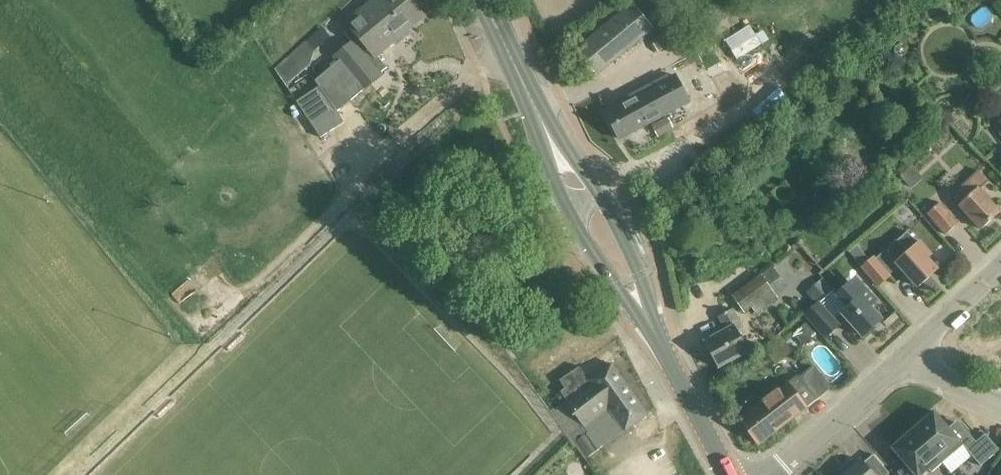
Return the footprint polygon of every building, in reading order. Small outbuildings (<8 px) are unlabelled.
[(336,54),(340,60),(365,89),(382,75),(380,74),(354,42),(359,38),(405,0),(373,0),(346,22),(350,27),(344,32),(351,41),(336,54)] [(354,42),(380,74),(387,68),(378,56),(425,17),(412,0),(405,0),(359,38),(354,42)] [(620,13),(594,34),(616,61),(642,40),(620,13)] [(725,41),(736,61),(769,41),(763,32),(755,38),(749,27),(725,41)] [(315,52),(305,42),(275,71),(285,86),(310,66),(315,52)] [(320,86),(297,101),(321,138),(344,122),(337,112),(365,89),(340,60),(316,80),(320,86)] [(623,104),(606,113),(620,139),(661,117),(666,114),(683,105),(668,77),(651,86),(622,102),(623,104)] [(420,83),(414,90),(421,96),(424,92),(427,89),(420,83)] [(664,117),(655,122),(661,134),(671,129),(664,117)] [(959,205),(981,229),(1000,212),(980,190),(989,181),(979,170),(951,195),(959,205)] [(959,224),(940,203),(927,214),(945,235),(959,224)] [(931,254),(920,242),(917,244),(909,234),(898,243),(907,253),(896,263),(917,287),(937,269),(927,257),(931,254)] [(861,267),(878,287),(891,276),(874,256),(861,267)] [(744,313),(752,307),(757,314),(778,298),(761,274),(732,295),(744,313)] [(829,289),(820,279),(807,292),(815,301),(829,289)] [(838,294),(837,295),(847,307),(841,312),(841,313),(862,336),(882,319),(871,307),(870,306),(876,301),(866,290),(860,295),(850,283),(838,294)] [(818,301),(804,313),(824,337),(839,324),(818,301)] [(718,317),(725,330),(704,341),(718,368),(749,351),(738,331),(743,327),(733,308),(718,317)] [(801,346),(814,335),(806,326),(793,337),(801,346)] [(778,335),(762,349),(775,363),(791,349),(778,335)] [(565,401),(551,411),(585,459),(588,457),(599,450),(598,449),(625,430),(647,414),(612,364),(589,380),(579,366),(559,381),(565,389),(560,392),(565,399),(564,400),(565,401)] [(788,382),(739,419),(741,421),(757,442),(759,444),(806,408),(806,407),(817,399),(832,387),(814,366),(799,378),(797,375),(788,382)] [(934,411),(913,429),(942,463),(952,454),(949,450),(960,442),(967,450),(972,455),(981,466),(999,450),(985,434),(976,442),(960,424),(951,431),(934,411)] [(942,463),(913,429),(891,447),(909,468),(900,474),(921,474),(928,469),(931,472),(942,463)] [(889,473),(873,454),(863,463),(860,460),(842,474),(886,474),(889,473)]
